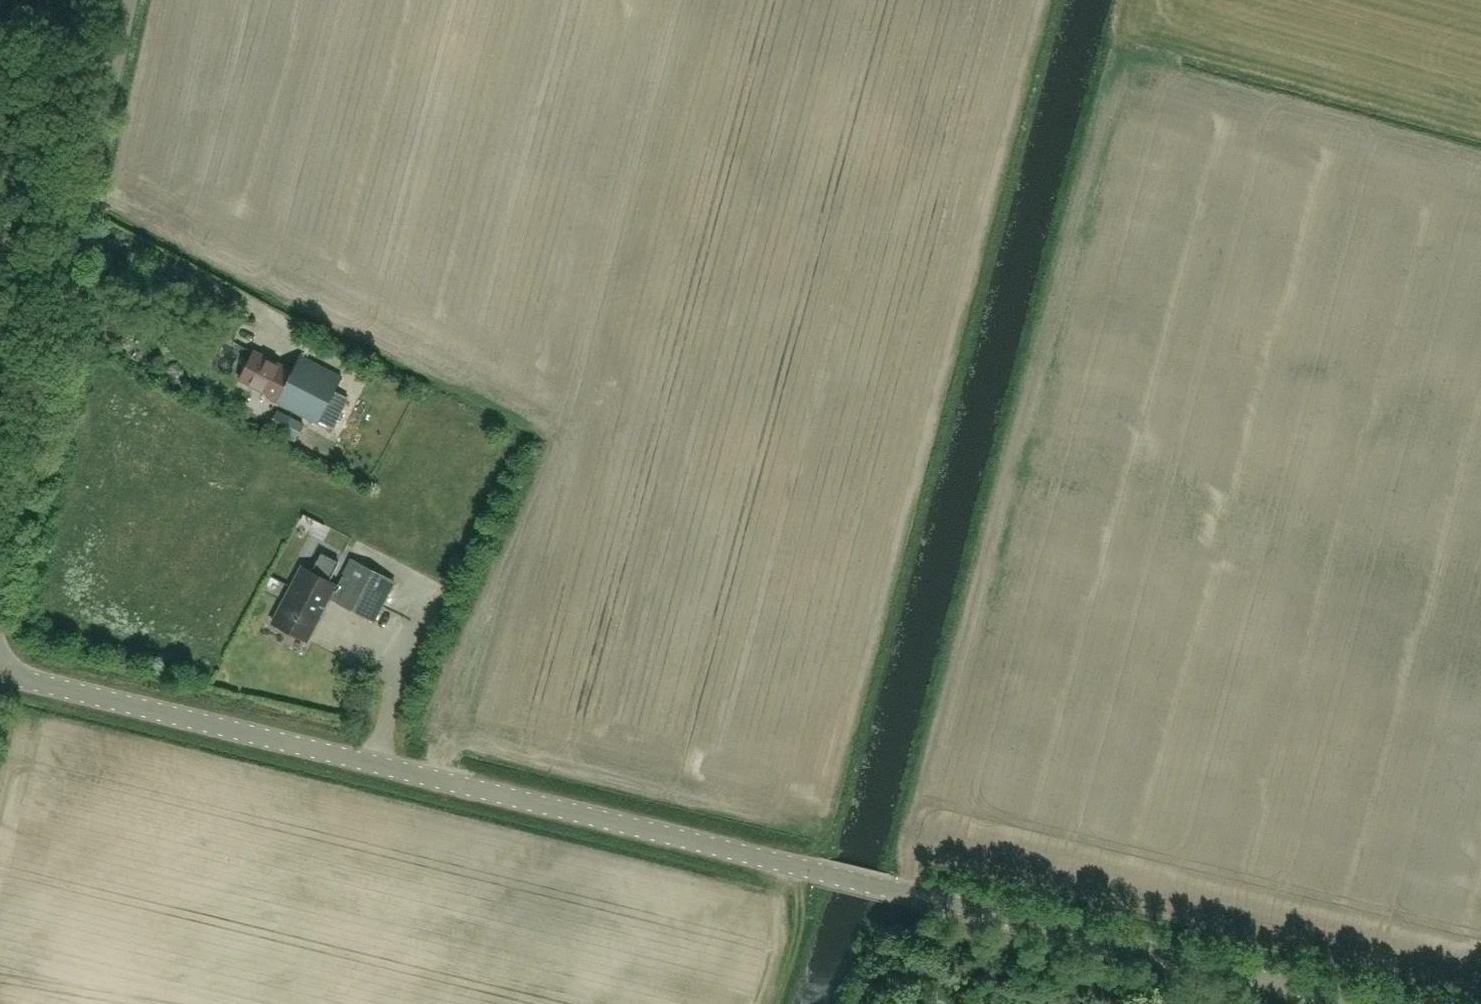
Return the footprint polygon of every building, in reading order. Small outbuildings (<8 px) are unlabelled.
[(318,422),(341,377),(299,355),(292,370),(255,350),(240,377),(272,394),(270,398),(318,422)] [(339,585),(333,595),(340,599),(339,601),(375,620),(376,619),(375,618),(394,581),(352,559),(339,585)] [(331,594),(333,595),(339,585),(302,566),(273,622),(307,640),(331,594)]
